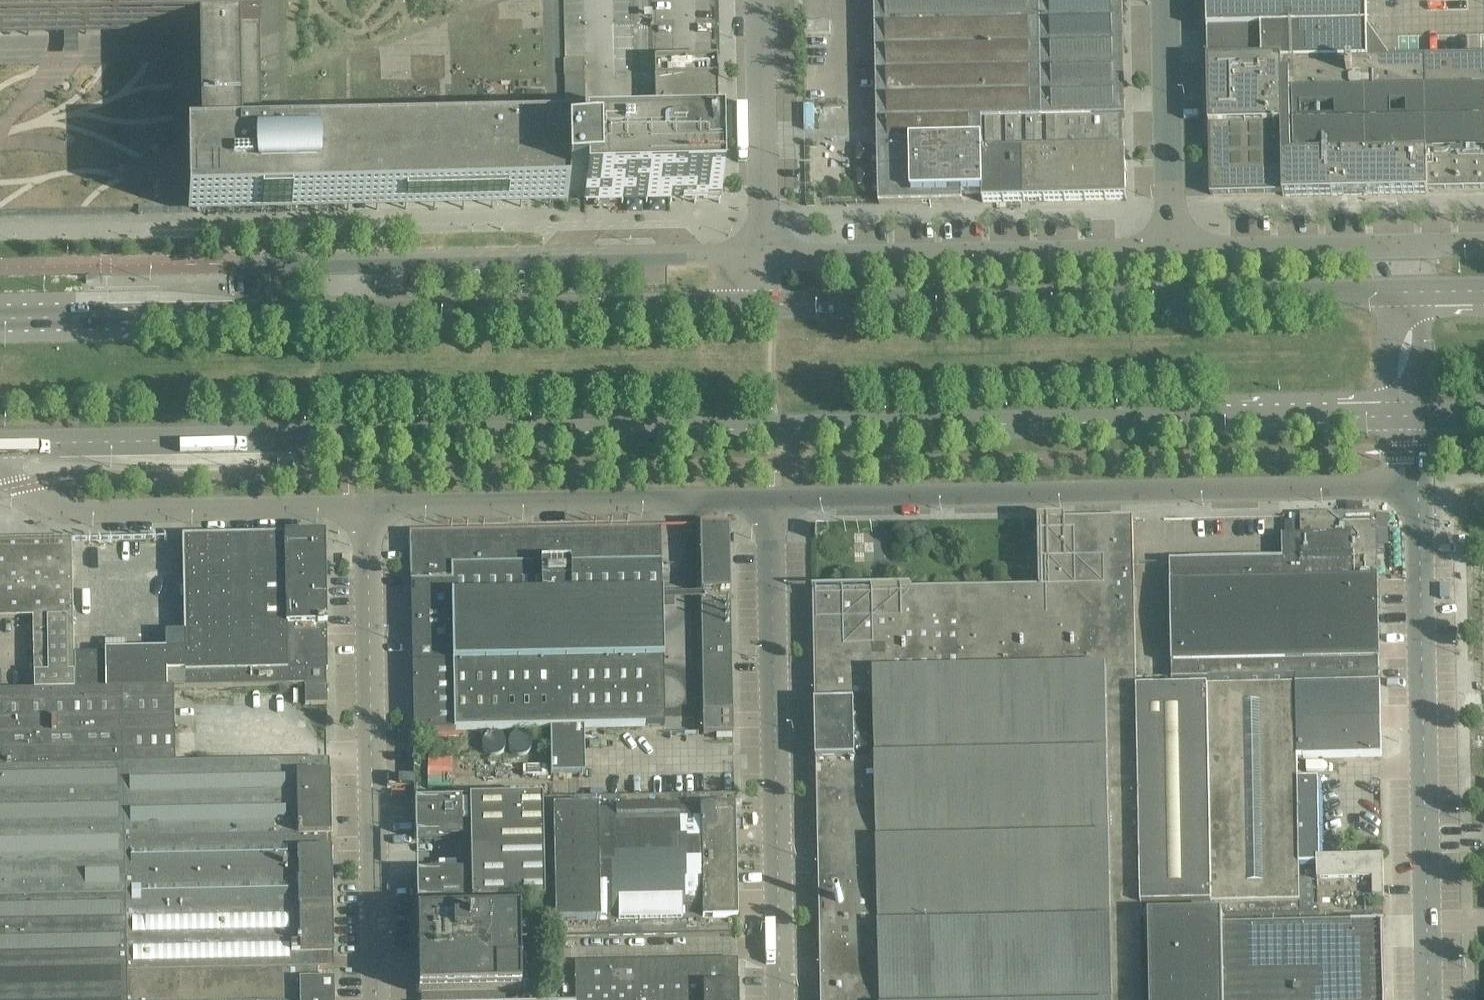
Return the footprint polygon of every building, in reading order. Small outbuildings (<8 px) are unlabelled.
[(173,59),(174,85),(175,115),(177,173),(178,205),(567,199),(563,138),(246,147),(243,57),(266,57),(264,0),(0,0),(0,63),(60,62),(105,61),(146,60),(173,59)] [(567,49),(566,0),(551,0),(552,49),(567,49)] [(1040,0),(875,0),(879,204),(963,202),(963,194),(983,193),(983,202),(1025,201),(1025,195),(1025,151),(1045,151),(1044,117),(1042,117),(1040,0)] [(1123,0),(1040,0),(1042,117),(1044,117),(1045,151),(1025,151),(1025,195),(1025,201),(1127,199),(1126,149),(1122,149),(1121,118),(1125,117),(1124,71),(1123,24),(1123,0)] [(1207,30),(1319,28),(1367,27),(1367,0),(1207,0),(1207,30)] [(1389,58),(1367,27),(1319,28),(1320,59),(1389,58)] [(1320,59),(1319,28),(1207,30),(1208,62),(1245,61),(1252,58),(1254,61),(1320,59)] [(1428,190),(1483,189),(1483,56),(1389,58),(1320,59),(1254,61),(1252,58),(1245,61),(1208,62),(1211,195),(1283,193),(1283,196),(1428,193),(1428,190)] [(720,204),(717,58),(654,59),(654,61),(651,61),(651,73),(654,73),(655,100),(652,101),(652,116),(655,115),(656,137),(563,138),(567,199),(584,198),(584,206),(720,204)] [(584,60),(564,61),(565,116),(585,116),(584,60)] [(1378,578),(1377,527),(1376,514),(1369,514),(1369,509),(1363,509),(1363,515),(1350,515),(1352,578),(1378,578)] [(1380,660),(1379,596),(1379,578),(1378,578),(1352,578),(1350,515),(1300,516),(1301,518),(1302,536),(1280,537),(1280,538),(1282,538),(1282,560),(1166,562),(1166,564),(1169,564),(1172,678),(1208,678),(1295,676),(1379,674),(1380,674),(1380,673),(1379,673),(1379,660),(1380,660)] [(1141,919),(1136,679),(1133,519),(1132,519),(1055,521),(1055,520),(1042,521),(1042,522),(1046,522),(1047,588),(912,591),(912,585),(891,585),(891,591),(816,592),(815,592),(817,704),(816,704),(816,705),(817,705),(818,760),(817,760),(817,761),(818,761),(822,999),(1143,999),(1141,919)] [(663,619),(662,602),(701,601),(703,712),(733,711),(731,593),(731,591),(729,529),(730,529),(730,527),(699,528),(699,529),(700,529),(700,592),(701,592),(701,594),(700,594),(700,596),(662,596),(662,592),(661,549),(661,528),(659,529),(633,528),(428,533),(409,533),(410,584),(411,584),(414,730),(413,730),(413,732),(456,731),(456,730),(551,728),(551,747),(584,746),(583,728),(665,726),(663,660),(664,660),(663,619)] [(327,641),(325,535),(183,538),(184,583),(185,583),(185,627),(184,627),(185,632),(166,633),(166,649),(105,651),(105,653),(74,654),(72,540),(0,541),(0,615),(33,614),(34,691),(75,690),(174,688),(184,688),(232,687),(305,685),(327,685),(327,670),(328,670),(327,641)] [(1321,861),(1319,782),(1299,782),(1298,760),(1382,758),(1381,685),(1380,685),(1379,674),(1295,676),(1208,678),(1172,678),(1136,679),(1141,919),(1151,919),(1212,917),(1222,917),(1309,915),(1366,914),(1366,902),(1385,902),(1384,860),(1321,861)] [(327,704),(327,685),(305,685),(305,705),(327,704)] [(233,698),(232,687),(184,688),(184,698),(233,698)] [(174,688),(75,690),(34,691),(0,691),(0,767),(123,765),(156,764),(175,764),(175,749),(175,732),(174,688)] [(733,733),(733,719),(733,711),(703,712),(703,734),(733,733)] [(183,749),(183,732),(175,732),(175,749),(183,749)] [(584,773),(584,746),(551,747),(552,775),(585,774),(585,773),(584,773)] [(331,835),(330,775),(329,775),(329,761),(175,764),(156,764),(123,765),(124,830),(124,840),(331,835)] [(123,765),(0,767),(0,832),(124,830),(123,765)] [(737,923),(736,855),(735,826),(734,826),(733,811),(735,811),(735,810),(733,810),(733,798),(735,798),(735,796),(680,797),(543,800),(545,903),(546,939),(737,936),(737,935),(736,935),(735,923),(737,923)] [(545,903),(543,800),(414,801),(415,840),(471,839),(472,872),(416,873),(416,905),(418,905),(516,903),(545,903)] [(124,840),(124,830),(0,832),(0,898),(125,896),(125,853),(124,840)] [(330,849),(330,837),(331,837),(331,835),(124,840),(125,853),(330,849)] [(333,903),(332,851),(330,851),(330,849),(125,853),(125,896),(126,907),(333,903)] [(126,907),(125,896),(0,898),(0,963),(127,961),(126,907)] [(334,954),(333,903),(126,907),(127,961),(127,973),(317,969),(333,969),(332,954),(334,954)] [(521,992),(519,915),(516,915),(516,903),(418,905),(418,906),(423,906),(424,916),(417,916),(419,994),(521,992)] [(1386,946),(1385,925),(1384,925),(1383,914),(1366,914),(1309,915),(1222,917),(1224,999),(1387,999),(1386,946)] [(1222,917),(1212,917),(1151,919),(1152,999),(1224,999),(1222,917)] [(734,984),(738,984),(738,959),(575,962),(576,999),(734,999),(734,984)] [(127,973),(127,961),(0,963),(0,999),(127,999),(127,973)] [(335,999),(334,982),(318,982),(317,969),(127,973),(127,999),(335,999)]
